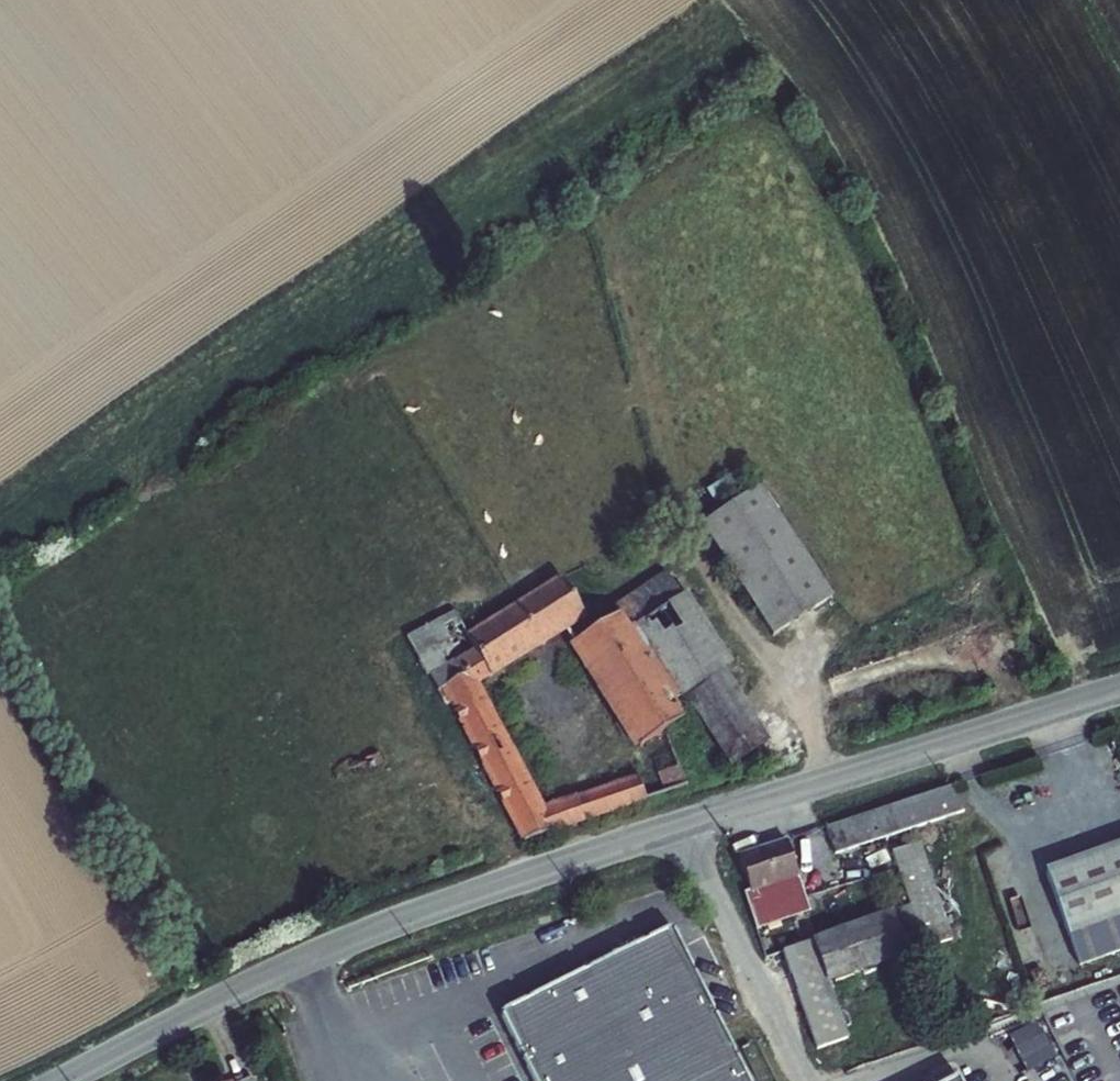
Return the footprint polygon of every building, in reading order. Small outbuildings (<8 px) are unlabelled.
[(768,488),(708,525),(778,639),(838,602),(768,488)] [(456,696),(526,836),(649,794),(639,765),(542,801),(480,675),(588,609),(567,574),(476,630),(460,605),(421,625),(449,674),(447,678),(456,696)] [(686,592),(650,614),(690,686),(679,692),(689,709),(719,774),(779,758),(723,673),(731,668),(728,662),(686,592)] [(641,600),(626,610),(634,623),(650,614),(641,600)] [(620,609),(580,632),(645,737),(682,713),(673,696),(679,692),(690,686),(650,614),(634,623),(626,610),(623,612),(620,609)] [(449,674),(421,625),(411,630),(432,668),(434,667),(450,699),(456,696),(446,678),(449,674)] [(679,692),(673,696),(682,713),(689,709),(679,692)] [(658,758),(639,765),(649,794),(719,774),(689,709),(682,713),(645,737),(658,758)] [(834,853),(963,811),(955,784),(826,826),(834,853)] [(815,910),(809,891),(787,842),(739,856),(741,863),(739,863),(741,873),(744,872),(750,889),(746,890),(758,927),(797,915),(815,910)] [(951,939),(920,842),(891,852),(909,905),(922,948),(951,939)] [(1075,962),(1119,947),(1119,842),(1044,867),(1075,962)] [(909,905),(814,940),(828,981),(922,948),(909,905)] [(671,926),(499,1011),(534,1080),(747,1080),(671,926)] [(784,951),(819,1049),(848,1039),(828,981),(814,940),(784,951)] [(1025,1067),(1052,1056),(1042,1033),(1015,1044),(1025,1067)]
